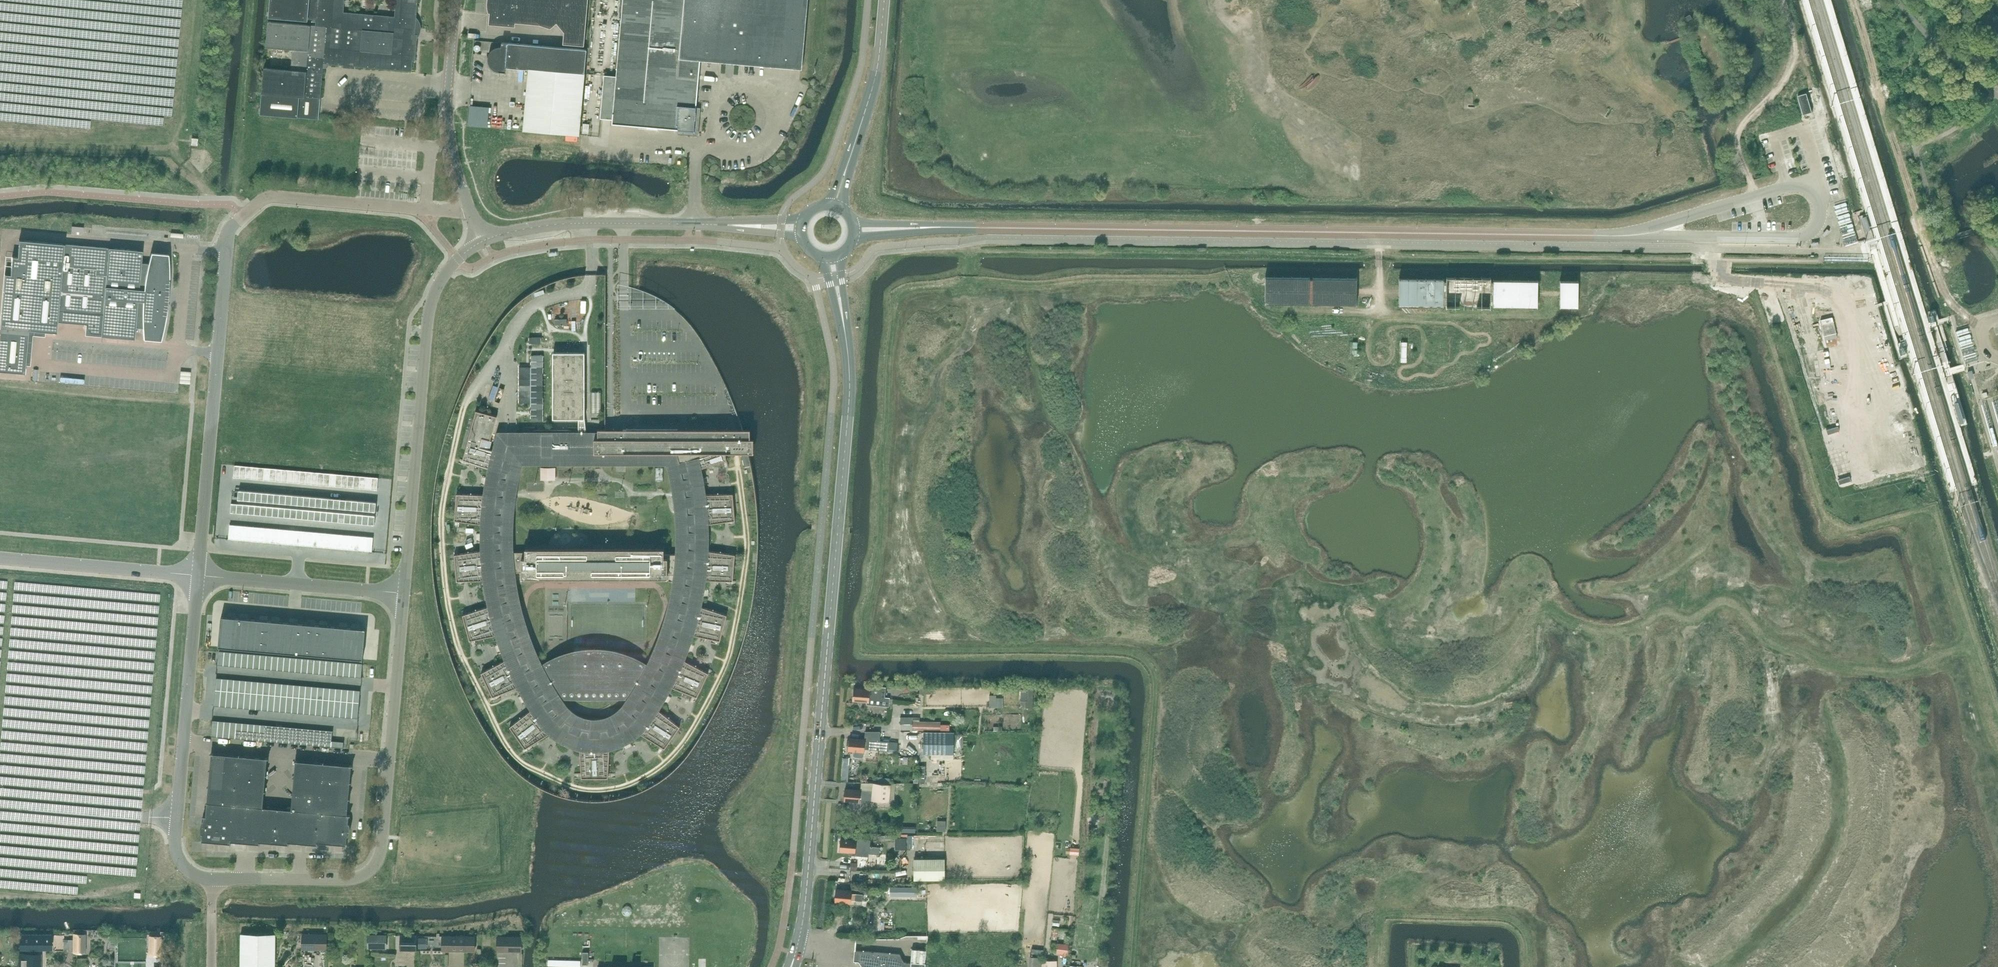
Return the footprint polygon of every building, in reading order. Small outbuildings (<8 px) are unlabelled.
[(269,17),(316,21),(316,26),(327,27),(323,63),(367,67),(412,71),(412,61),(415,61),(417,34),(415,34),(418,0),(270,0),(269,17)] [(541,6),(564,8),(564,0),(542,0),(541,6)] [(564,8),(587,10),(588,0),(564,0),(564,8)] [(616,76),(604,75),(600,118),(612,119),(612,124),(679,130),(694,131),(699,79),(678,78),(683,0),(621,0),(616,76)] [(808,0),(683,0),(678,78),(699,79),(700,60),(802,69),(808,0)] [(515,27),(516,23),(517,4),(490,2),(491,2),(489,24),(515,27)] [(540,25),(541,6),(517,4),(516,23),(540,25)] [(563,18),(564,8),(541,6),(540,25),(551,28),(557,23),(563,18)] [(586,25),(587,10),(564,8),(563,18),(557,23),(564,32),(574,24),(586,25)] [(323,66),(323,63),(327,27),(316,26),(268,21),(266,47),(293,50),(291,70),(264,68),(262,93),(260,114),(319,119),(320,98),(323,66)] [(584,46),(586,25),(574,24),(564,32),(563,44),(584,46)] [(587,50),(502,42),(501,46),(499,46),(497,47),(495,48),(493,49),(491,50),(490,52),(489,53),(488,55),(488,57),(488,58),(488,60),(488,61),(488,63),(489,65),(490,66),(491,68),(493,69),(494,70),(495,70),(496,71),(498,71),(500,71),(506,72),(506,68),(529,70),(525,115),(523,130),(579,135),(587,50)] [(1473,92),(1464,92),(1463,107),(1474,107),(1474,103),(1473,103),(1473,92)] [(1803,115),(1813,112),(1807,93),(1798,96),(1803,115)] [(1612,109),(1598,100),(1592,109),(1607,118),(1612,109)] [(19,372),(25,373),(28,334),(28,330),(33,330),(41,331),(49,332),(56,333),(57,322),(64,323),(64,322),(72,323),(86,324),(86,325),(90,333),(90,335),(100,336),(102,337),(135,339),(135,327),(143,328),(143,339),(148,339),(150,339),(151,340),(161,341),(162,336),(163,329),(165,320),(167,313),(167,309),(168,303),(169,292),(169,290),(169,286),(169,280),(169,273),(169,266),(168,254),(158,253),(151,253),(148,263),(143,263),(141,263),(142,251),(109,248),(48,243),(19,240),(17,257),(12,257),(10,274),(5,274),(0,328),(0,371),(19,372)] [(1310,276),(1264,275),(1264,303),(1309,304),(1310,303),(1310,301),(1312,301),(1312,303),(1312,304),(1358,304),(1358,276),(1313,276),(1312,277),(1312,279),(1310,279),(1310,277),(1310,276)] [(1539,307),(1539,279),(1494,278),(1493,279),(1493,281),(1491,281),(1491,277),(1491,276),(1447,275),(1446,276),(1446,280),(1444,280),(1444,278),(1444,277),(1398,277),(1398,305),(1443,306),(1443,303),(1446,303),(1446,308),(1489,308),(1490,308),(1490,307),(1490,303),(1493,303),(1493,305),(1493,306),(1539,307)] [(1579,279),(1559,279),(1559,291),(1559,295),(1559,307),(1579,307),(1579,279)] [(1973,344),(1970,336),(1958,339),(1960,348),(1973,344)] [(1976,355),(1973,346),(1961,350),(1964,358),(1976,355)] [(678,431),(678,429),(677,429),(598,429),(598,431),(586,431),(585,419),(585,352),(553,353),(553,419),(579,418),(578,431),(497,431),(491,449),(480,446),(482,438),(490,440),(497,416),(476,410),(462,459),(487,467),(485,476),(484,481),(482,494),(456,493),(454,520),(480,523),(479,537),(480,550),(454,554),(456,581),(482,580),(484,593),(487,606),(462,614),(469,640),(495,635),(499,647),(504,660),(481,672),(492,696),(516,687),(523,699),(530,710),(509,726),(525,748),(548,734),(550,735),(551,737),(555,740),(558,742),(562,744),(563,745),(570,747),(571,748),(574,749),(580,750),(581,777),(608,777),(609,750),(614,749),(619,747),(625,744),(627,744),(630,742),(634,740),(637,737),(639,735),(641,734),(664,748),(680,726),(659,710),(666,699),(673,687),(697,696),(708,672),(685,660),(690,647),(694,635),(720,640),(727,614),(702,606),(705,593),(707,580),(732,581),(735,554),(709,550),(709,537),(709,523),(735,520),(732,493),(707,494),(705,481),(704,476),(702,467),(727,459),(725,453),(749,453),(747,446),(746,442),(745,438),(742,431),(678,431)] [(184,380),(194,380),(195,368),(184,368),(184,380)] [(1959,403),(1952,405),(1958,426),(1966,424),(1959,403)] [(1982,404),(1994,446),(1997,445),(1997,444),(1986,403),(1982,404)] [(556,480),(556,467),(541,467),(541,480),(556,480)] [(664,557),(664,554),(664,547),(525,547),(525,557),(521,557),(521,577),(667,577),(667,557),(664,557)] [(221,616),(218,647),(235,648),(238,618),(221,616)] [(238,618),(235,648),(251,650),(254,619),(238,618)] [(254,619),(251,650),(267,651),(270,620),(254,619)] [(270,620),(267,651),(283,652),(286,622),(270,620)] [(286,622),(283,652),(299,654),(301,623),(286,622)] [(301,623),(299,654),(315,655),(317,624),(301,623)] [(317,624),(315,655),(330,657),(333,626),(317,624)] [(333,626),(330,657),(346,658),(349,627),(333,626)] [(349,627),(346,658),(363,659),(366,629),(349,627)] [(885,698),(886,688),(869,686),(869,690),(854,688),(853,700),(867,701),(867,704),(889,706),(890,698),(885,698)] [(1033,707),(1033,688),(1026,688),(1026,701),(1021,701),(1021,706),(1033,707)] [(912,718),(900,718),(900,724),(900,730),(913,730),(919,730),(929,730),(940,730),(940,721),(920,721),(912,721),(912,718)] [(849,738),(848,750),(854,751),(854,756),(855,757),(861,757),(863,756),(864,751),(864,749),(888,751),(889,742),(879,741),(880,731),(865,731),(865,740),(849,738)] [(954,754),(954,733),(923,732),(923,753),(954,754)] [(888,751),(888,752),(897,752),(898,743),(889,742),(888,751)] [(224,771),(225,754),(211,753),(211,754),(210,769),(210,770),(224,771)] [(239,755),(238,755),(225,754),(224,771),(238,772),(239,755)] [(240,756),(240,755),(239,755),(238,772),(252,773),(254,757),(240,756)] [(268,759),(268,758),(254,757),(252,773),(266,775),(266,774),(267,759),(268,759)] [(308,778),(309,762),(295,760),(295,761),(294,777),(308,778)] [(323,763),(309,762),(308,778),(322,780),(324,763),(323,763)] [(324,763),(322,780),(336,781),(338,764),(324,763)] [(352,766),(352,765),(338,764),(336,781),(350,782),(352,766)] [(238,772),(224,771),(210,770),(208,786),(237,789),(238,772)] [(266,775),(252,773),(238,772),(237,789),(265,791),(266,775)] [(322,780),(308,778),(294,777),(293,793),(292,793),(321,796),(322,780)] [(350,782),(336,781),(322,780),(321,796),(349,798),(350,782)] [(845,789),(844,800),(850,801),(850,805),(851,807),(859,808),(860,807),(861,799),(888,801),(894,802),(895,784),(890,784),(873,783),(872,791),(860,790),(845,789)] [(235,805),(237,789),(208,786),(207,802),(234,805),(235,805)] [(265,791),(237,789),(235,805),(248,806),(263,807),(265,791)] [(319,812),(321,796),(292,793),(292,794),(293,794),(291,809),(292,809),(306,811),(319,812)] [(349,799),(349,798),(321,796),(319,812),(321,812),(335,813),(347,814),(349,799)] [(233,818),(234,805),(207,802),(207,803),(206,816),(219,817),(233,818)] [(248,806),(235,805),(234,805),(233,818),(231,841),(245,843),(248,806)] [(260,844),(260,842),(263,807),(248,806),(245,843),(259,844),(260,844)] [(277,808),(263,807),(260,842),(274,843),(277,808)] [(292,809),(291,809),(277,808),(274,843),(288,844),(289,844),(289,842),(292,809)] [(303,843),(306,811),(292,809),(289,842),(303,843)] [(321,812),(319,812),(306,811),(303,843),(317,844),(317,845),(318,845),(318,842),(321,812)] [(332,844),(335,813),(321,812),(318,842),(332,844)] [(347,814),(335,813),(332,844),(346,845),(347,845),(348,830),(348,829),(349,815),(350,815),(347,814)] [(219,817),(206,816),(204,816),(203,827),(202,841),(216,842),(219,817)] [(231,841),(233,818),(219,817),(216,842),(230,843),(230,844),(231,844),(231,841)] [(909,845),(910,833),(899,833),(898,845),(909,845)] [(869,847),(870,840),(855,839),(855,841),(841,839),(839,851),(854,852),(854,855),(868,857),(868,854),(879,855),(879,848),(872,847),(872,846),(870,846),(870,847),(869,847)] [(945,859),(914,859),(914,879),(945,879),(945,878),(945,861),(945,859)] [(851,893),(851,891),(836,889),(835,901),(850,902),(850,900),(862,901),(863,894),(851,893)] [(897,919),(897,911),(893,911),(893,910),(882,910),(882,919),(893,919),(897,919)] [(275,934),(244,933),(241,933),(241,966),(275,966),(275,934)] [(19,945),(30,945),(30,934),(19,934),(19,945)] [(30,945),(41,946),(41,934),(30,934),(30,945)] [(41,946),(52,945),(52,934),(41,934),(41,946)] [(74,934),(74,952),(84,952),(84,934),(74,934)] [(326,949),(327,935),(303,934),(303,949),(326,949)] [(368,948),(386,948),(386,935),(368,935),(368,948)] [(417,950),(417,935),(401,935),(400,950),(417,950)] [(466,951),(467,936),(443,936),(443,950),(466,951)] [(475,951),(475,936),(467,936),(466,951),(475,951)] [(521,951),(522,937),(498,936),(497,951),(521,951)] [(159,955),(169,955),(169,937),(159,937),(159,955)] [(1057,944),(1057,952),(1063,953),(1062,957),(1067,957),(1068,945),(1057,944)] [(927,950),(919,949),(912,949),(911,963),(904,962),(900,954),(855,950),(854,961),(859,961),(863,966),(925,966),(925,963),(927,950)] [(37,953),(19,953),(19,966),(37,966),(37,953)] [(1042,957),(1033,957),(1032,966),(1041,966),(1042,960),(1042,957)]
